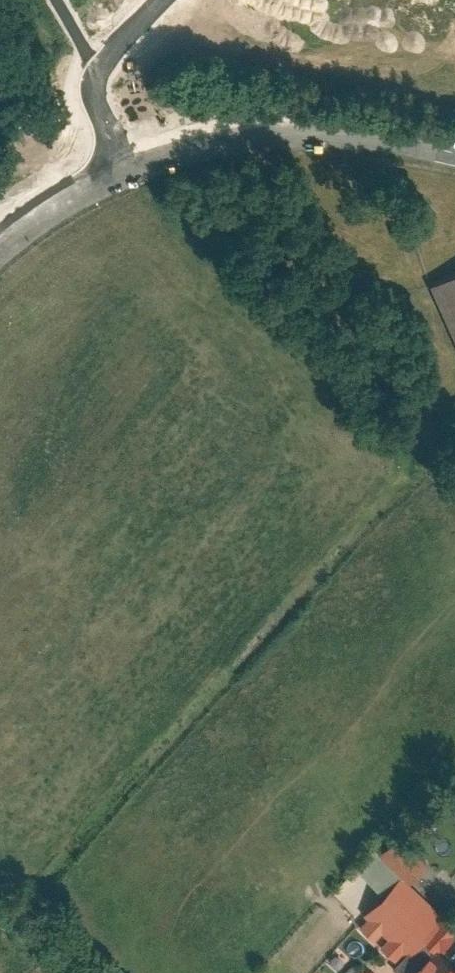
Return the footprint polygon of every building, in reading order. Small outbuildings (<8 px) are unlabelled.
[(428,281),(454,340),(454,268),(428,281)] [(396,877),(407,888),(426,867),(396,838),(377,858),(396,877)] [(348,924),(396,972),(454,972),(434,953),(453,934),(407,888),(396,877),(348,924)] [(366,965),(358,972),(375,972),(366,965)]
